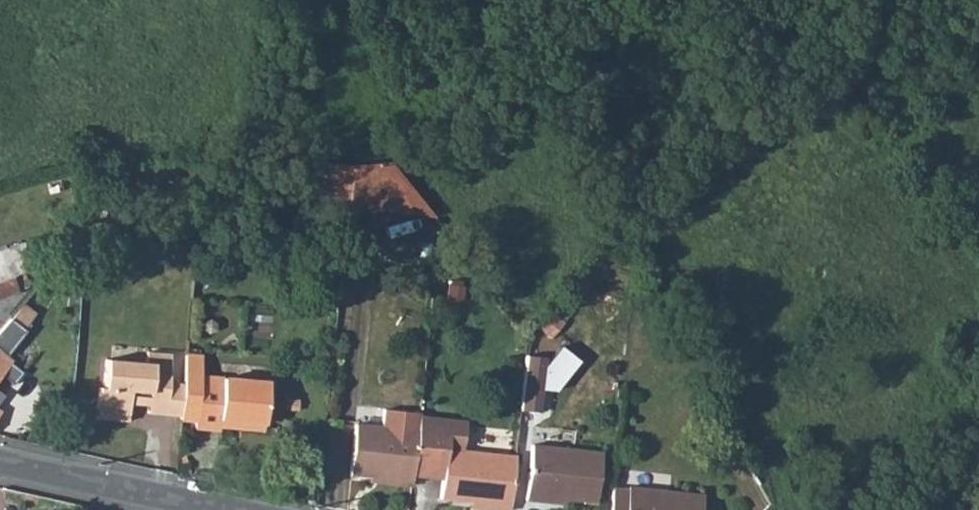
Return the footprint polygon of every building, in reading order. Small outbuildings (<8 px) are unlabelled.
[(422,200),(381,148),(368,151),(358,153),(355,154),(350,192),(422,200)] [(330,158),(327,189),(350,192),(354,154),(352,155),(337,158),(330,158)] [(21,274),(34,269),(26,243),(0,251),(0,279),(21,274)] [(0,279),(0,300),(33,286),(21,274),(0,279)] [(571,310),(556,298),(545,314),(559,325),(571,310)] [(129,412),(130,403),(148,405),(147,411),(166,413),(169,379),(172,352),(146,349),(145,360),(106,357),(104,385),(99,385),(97,409),(129,412)] [(527,354),(521,408),(541,410),(547,357),(527,354)] [(9,362),(0,355),(0,375),(9,362)] [(183,415),(182,419),(197,420),(202,376),(204,356),(189,355),(187,380),(183,415)] [(265,425),(270,384),(202,376),(197,420),(196,428),(220,431),(221,426),(222,420),(265,425)] [(183,415),(187,380),(169,379),(166,413),(183,415)] [(415,450),(419,416),(420,412),(386,408),(384,425),(357,422),(350,473),(369,476),(395,479),(395,483),(411,485),(412,475),(415,450)] [(128,419),(129,412),(97,409),(96,416),(128,419)] [(515,459),(461,452),(465,421),(419,416),(415,450),(443,454),(440,479),(438,498),(470,501),(494,504),(493,509),(509,509),(515,459)] [(265,425),(222,420),(221,426),(264,431),(265,425)] [(532,443),(525,500),(539,501),(540,495),(564,498),(593,501),(600,452),(532,443)] [(412,475),(440,479),(443,454),(415,450),(412,475)] [(609,509),(700,509),(702,499),(612,487),(609,509)] [(564,498),(540,495),(539,501),(563,505),(564,498)] [(494,504),(470,501),(469,508),(491,509),(493,509),(494,504)]
